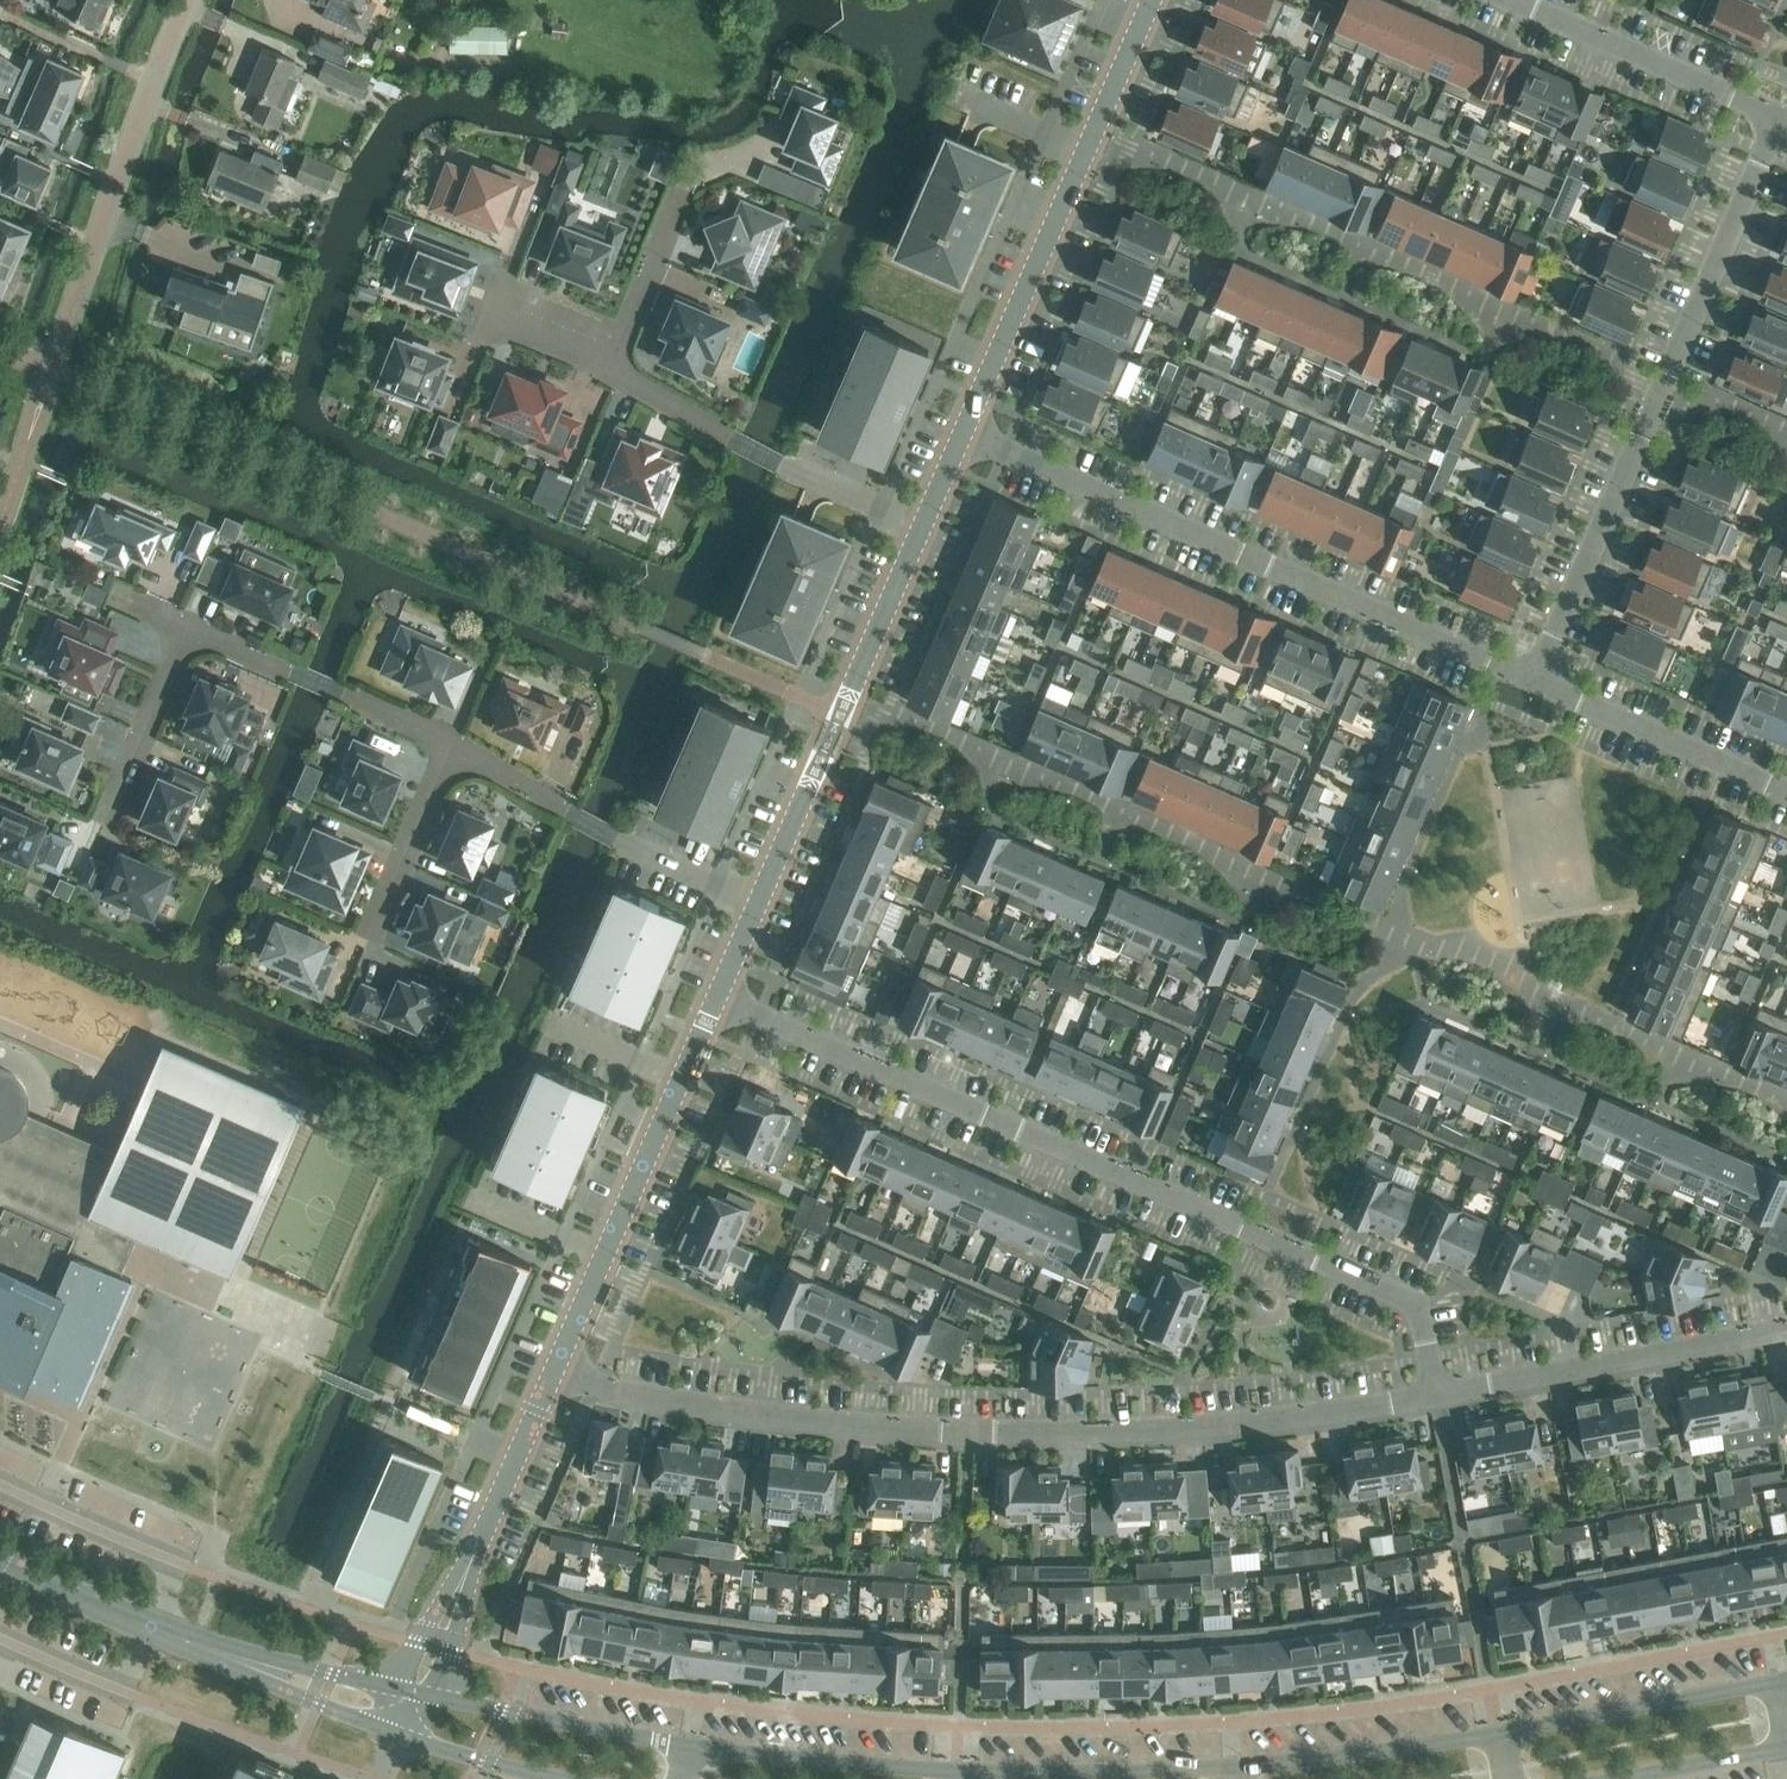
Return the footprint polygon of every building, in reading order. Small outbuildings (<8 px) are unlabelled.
[(50,2),(54,4),(57,6),(85,18),(84,23),(87,26),(90,28),(95,28),(97,24),(100,25),(111,0),(49,0),(50,2)] [(361,11),(366,0),(323,0),(328,2),(323,15),(364,33),(372,16),(361,11)] [(1065,0),(1003,0),(988,36),(1053,64),(1079,6),(1065,0)] [(1271,33),(1285,1),(1284,0),(1218,0),(1215,8),(1271,33)] [(1361,38),(1360,38),(1376,0),(1348,0),(1330,40),(1355,51),(1361,38)] [(1361,38),(1381,47),(1382,47),(1399,8),(1381,0),(1376,0),(1360,38),(1361,38)] [(1739,0),(1705,0),(1696,20),(1752,45),(1763,20),(1754,17),(1758,8),(1739,0)] [(1335,6),(1324,1),(1318,15),(1329,19),(1335,6)] [(1381,47),(1375,60),(1399,70),(1421,18),(1399,8),(1382,47),(1381,47)] [(1312,28),(1323,33),(1329,19),(1318,15),(1312,28)] [(1422,80),(1427,67),(1444,27),(1421,18),(1399,70),(1422,80)] [(554,20),(551,38),(567,40),(570,22),(554,20)] [(1196,50),(1240,69),(1253,75),(1267,42),(1219,21),(1216,30),(1207,26),(1196,50)] [(451,26),(450,50),(507,51),(508,27),(451,26)] [(1427,67),(1448,76),(1449,76),(1466,37),(1444,27),(1427,67)] [(353,47),(316,31),(309,48),(346,64),(353,47)] [(1448,76),(1442,89),(1465,99),(1488,47),(1466,37),(1449,76),(1448,76)] [(1489,109),(1494,96),(1503,100),(1514,74),(1515,74),(1519,65),(1510,61),(1512,57),(1488,47),(1465,99),(1489,109)] [(298,79),(304,67),(295,63),(296,61),(265,48),(247,92),(262,99),(254,117),(278,127),(298,79)] [(50,59),(48,64),(31,60),(26,71),(0,54),(0,76),(68,106),(82,73),(50,59)] [(373,76),(354,69),(353,72),(327,61),(319,78),(363,97),(373,76)] [(1178,92),(1235,117),(1249,84),(1201,63),(1197,72),(1189,68),(1178,92)] [(1514,105),(1508,118),(1532,128),(1555,76),(1531,66),(1526,79),(1515,74),(1514,74),(1503,100),(1514,105)] [(1329,75),(1324,87),(1336,92),(1341,80),(1329,75)] [(54,138),(68,106),(0,76),(0,94),(14,98),(9,109),(24,119),(22,124),(54,138)] [(1555,138),(1561,125),(1560,125),(1577,86),(1555,76),(1532,128),(1555,138)] [(1348,98),(1353,86),(1341,80),(1336,92),(1348,98)] [(1309,89),(1293,83),(1286,100),(1290,102),(1301,107),(1309,89)] [(1560,125),(1561,125),(1583,135),(1601,96),(1577,86),(1560,125)] [(802,153),(796,168),(826,181),(840,148),(825,142),(834,120),(817,113),(822,100),(796,88),(785,115),(798,120),(787,147),(802,153)] [(1373,94),(1368,107),(1380,112),(1386,100),(1373,94)] [(1320,95),(1315,107),(1327,113),(1332,100),(1320,95)] [(1339,118),(1344,106),(1332,100),(1327,113),(1339,118)] [(1392,117),(1398,105),(1386,100),(1380,112),(1392,117)] [(1284,115),(1295,120),(1301,107),(1290,102),(1284,115)] [(1160,134),(1203,153),(1218,120),(1183,105),(1179,113),(1170,109),(1160,134)] [(1365,114),(1359,127),(1371,132),(1377,120),(1365,114)] [(1418,114),(1413,126),(1425,131),(1430,119),(1418,114)] [(1585,131),(1597,136),(1602,123),(1591,118),(1585,131)] [(1700,141),(1703,133),(1669,118),(1655,151),(1698,170),(1709,145),(1700,141)] [(1437,137),(1442,124),(1430,119),(1425,131),(1437,137)] [(1384,137),(1389,125),(1377,120),(1371,132),(1384,137)] [(0,135),(0,151),(0,152),(0,173),(8,179),(4,187),(37,202),(51,168),(24,156),(28,147),(0,135)] [(1252,135),(1246,149),(1277,162),(1283,148),(1252,135)] [(984,232),(993,212),(1002,215),(1002,214),(989,208),(1009,163),(949,137),(936,167),(931,165),(907,217),(913,220),(900,249),(960,276),(979,231),(992,237),(993,235),(984,232)] [(1471,137),(1466,149),(1478,155),(1484,142),(1471,137)] [(1313,142),(1307,155),(1308,155),(1291,194),(1313,204),(1336,152),(1313,142)] [(1490,160),(1496,148),(1484,142),(1478,155),(1490,160)] [(1431,143),(1426,156),(1438,161),(1443,149),(1431,143)] [(534,166),(554,174),(562,152),(542,144),(534,166)] [(1277,162),(1268,184),(1291,194),(1308,155),(1307,155),(1285,145),(1283,148),(1277,162)] [(1450,166),(1456,154),(1443,149),(1438,161),(1450,166)] [(222,150),(210,181),(237,192),(235,197),(263,209),(264,209),(283,162),(269,156),(255,150),(251,161),(222,150)] [(1336,152),(1313,204),(1336,214),(1358,162),(1336,152)] [(1680,211),(1691,187),(1682,183),(1685,175),(1637,154),(1623,187),(1680,211)] [(337,195),(346,172),(306,155),(297,179),(337,195)] [(565,158),(555,183),(571,189),(580,164),(565,158)] [(1573,159),(1567,173),(1578,178),(1584,164),(1573,159)] [(1370,223),(1374,215),(1373,214),(1384,188),(1376,185),(1382,172),(1358,162),(1336,214),(1359,224),(1361,219),(1370,223)] [(1529,162),(1524,174),(1536,180),(1541,167),(1529,162)] [(1476,163),(1471,175),(1483,180),(1488,168),(1476,163)] [(434,206),(485,226),(487,220),(497,224),(500,217),(516,223),(532,183),(496,169),(494,175),(476,168),(473,175),(449,166),(434,206)] [(1548,185),(1553,173),(1541,167),(1536,180),(1548,185)] [(1495,186),(1500,173),(1488,168),(1483,180),(1495,186)] [(1520,182),(1515,194),(1527,200),(1532,188),(1520,182)] [(1561,187),(1555,200),(1566,205),(1572,192),(1561,187)] [(1385,219),(1379,232),(1402,243),(1419,204),(1384,188),(1373,214),(1374,215),(1385,219)] [(1539,205),(1545,193),(1532,188),(1527,200),(1539,205)] [(1664,225),(1667,217),(1619,196),(1605,228),(1663,254),(1673,229),(1664,225)] [(1555,200),(1549,215),(1560,220),(1565,222),(1572,208),(1566,205),(1555,200)] [(607,233),(573,221),(579,207),(565,202),(549,244),(556,247),(549,264),(566,271),(565,274),(578,279),(579,276),(596,282),(602,267),(609,269),(621,237),(608,232),(607,233)] [(708,226),(720,256),(721,256),(716,267),(715,269),(754,286),(782,219),(743,203),(738,214),(708,226)] [(1419,204),(1402,243),(1424,252),(1442,213),(1419,204)] [(1442,213),(1424,252),(1447,262),(1464,223),(1462,222),(1465,216),(1462,209),(1454,205),(1446,208),(1443,214),(1442,213)] [(1113,241),(1170,266),(1184,233),(1136,212),(1132,221),(1124,217),(1113,241)] [(414,224),(390,215),(385,229),(408,238),(414,224)] [(1549,215),(1543,228),(1554,233),(1560,220),(1549,215)] [(15,261),(29,229),(0,216),(0,255),(15,261)] [(1464,223),(1447,262),(1469,272),(1486,233),(1464,223)] [(1515,292),(1538,239),(1514,229),(1508,242),(1491,281),(1515,292)] [(1486,233),(1469,272),(1491,281),(1508,242),(1486,233)] [(1601,238),(1587,270),(1643,295),(1655,271),(1645,267),(1649,259),(1601,238)] [(416,297),(422,299),(421,302),(435,308),(436,305),(457,313),(464,293),(458,291),(462,281),(464,282),(465,282),(467,281),(468,281),(469,279),(470,278),(470,277),(470,276),(470,275),(470,274),(469,273),(469,272),(468,271),(466,270),(470,262),(416,241),(401,280),(419,288),(416,297)] [(252,265),(278,273),(283,259),(257,250),(252,265)] [(1095,283),(1138,302),(1153,270),(1118,254),(1114,263),(1105,259),(1095,283)] [(1,294),(15,261),(0,255),(0,293),(1,294)] [(1530,257),(1525,270),(1536,275),(1541,262),(1530,257)] [(1233,263),(1216,302),(1240,312),(1257,273),(1233,263)] [(1785,268),(1781,277),(1773,273),(1762,297),(1786,308),(1786,269),(1785,268)] [(209,335),(217,314),(259,328),(275,283),(240,270),(233,289),(175,269),(165,299),(183,305),(176,324),(209,335)] [(1257,273),(1240,312),(1261,322),(1262,322),(1279,283),(1257,273)] [(780,300),(771,278),(761,300),(777,307),(780,300)] [(1583,279),(1568,312),(1625,337),(1636,313),(1627,309),(1630,300),(1583,279)] [(1206,293),(1217,298),(1223,285),(1212,280),(1206,293)] [(1261,322),(1255,335),(1279,345),(1285,332),(1284,332),(1301,292),(1279,283),(1262,322),(1261,322)] [(1284,332),(1285,332),(1306,341),(1324,302),(1301,292),(1284,332)] [(744,295),(737,312),(765,324),(772,307),(744,295)] [(1077,325),(1133,350),(1147,317),(1100,296),(1096,305),(1087,301),(1077,325)] [(368,306),(355,301),(348,318),(361,323),(368,306)] [(704,349),(720,356),(727,339),(720,337),(726,323),(678,302),(675,309),(671,307),(664,323),(668,325),(665,332),(674,336),(665,357),(695,371),(704,349)] [(1306,341),(1300,354),(1324,365),(1330,352),(1329,351),(1346,312),(1324,302),(1306,341)] [(1188,335),(1200,340),(1212,311),(1201,306),(1188,335)] [(1744,339),(1786,358),(1786,319),(1767,310),(1763,318),(1754,315),(1744,339)] [(1346,312),(1329,351),(1330,352),(1351,361),(1368,321),(1346,312)] [(1390,336),(1391,332),(1368,321),(1351,361),(1382,375),(1394,348),(1395,349),(1398,340),(1390,336)] [(929,350),(869,324),(822,433),(881,458),(929,350)] [(1129,359),(1081,338),(1078,346),(1069,343),(1058,367),(1115,392),(1129,359)] [(416,343),(415,345),(398,339),(393,353),(383,349),(373,374),(383,378),(381,382),(390,386),(430,401),(431,397),(441,401),(451,376),(441,372),(447,358),(430,351),(431,349),(416,343)] [(1405,353),(1395,349),(1394,348),(1382,375),(1394,380),(1388,393),(1413,403),(1418,390),(1417,390),(1435,351),(1411,340),(1405,353)] [(1209,350),(1204,362),(1216,367),(1221,355),(1209,350)] [(1435,351),(1417,390),(1418,390),(1440,400),(1457,360),(1435,351)] [(1748,352),(1745,360),(1736,356),(1725,381),(1782,406),(1786,394),(1786,369),(1748,352)] [(1228,373),(1233,360),(1221,355),(1216,367),(1228,373)] [(1178,365),(1167,360),(1162,373),(1173,378),(1178,365)] [(1440,400),(1433,415),(1457,425),(1463,410),(1481,370),(1457,360),(1440,400)] [(1254,369),(1248,381),(1260,387),(1266,375),(1254,369)] [(1200,370),(1195,382),(1207,387),(1212,375),(1200,370)] [(563,390),(544,382),(542,385),(513,373),(512,375),(509,374),(494,412),(536,429),(532,440),(566,454),(579,423),(554,413),(563,390)] [(1156,386),(1167,391),(1173,378),(1162,373),(1156,386)] [(1219,393),(1224,381),(1212,375),(1207,387),(1219,393)] [(1272,392),(1278,380),(1266,375),(1260,387),(1272,392)] [(1040,409),(1097,433),(1111,401),(1063,380),(1059,388),(1051,384),(1040,409)] [(1245,389),(1239,402),(1252,407),(1257,395),(1245,389)] [(1298,389),(1293,401),(1305,406),(1310,394),(1298,389)] [(1534,425),(1578,445),(1588,420),(1580,416),(1583,408),(1549,392),(1534,425)] [(1465,406),(1477,411),(1482,398),(1471,393),(1465,406)] [(1317,411),(1322,399),(1310,394),(1305,406),(1317,411)] [(1264,412),(1269,400),(1257,395),(1252,407),(1264,412)] [(1171,407),(1148,459),(1172,469),(1194,417),(1171,407)] [(1352,412),(1346,424),(1358,429),(1364,417),(1352,412)] [(1138,428),(1149,433),(1155,420),(1143,415),(1138,428)] [(430,446),(445,452),(457,423),(441,417),(430,446)] [(1194,417),(1172,469),(1194,479),(1217,427),(1194,417)] [(1371,435),(1376,423),(1364,417),(1358,429),(1371,435)] [(1311,418),(1306,431),(1301,443),(1313,448),(1318,436),(1323,424),(1311,418)] [(1330,441),(1336,429),(1323,424),(1318,436),(1330,441)] [(1234,450),(1240,437),(1217,427),(1194,479),(1216,489),(1233,449),(1234,450)] [(643,440),(618,430),(610,450),(609,449),(608,452),(609,452),(604,463),(603,463),(603,465),(603,466),(595,486),(619,496),(619,497),(621,498),(625,489),(636,494),(633,502),(635,503),(635,502),(660,513),(668,493),(669,493),(670,491),(667,490),(672,478),(675,479),(676,477),(675,477),(683,457),(659,447),(659,446),(657,445),(656,446),(645,441),(645,440),(643,439),(643,440)] [(1530,434),(1516,467),(1560,486),(1571,462),(1562,458),(1565,450),(1530,434)] [(1447,448),(1458,453),(1464,440),(1453,435),(1447,448)] [(1409,437),(1404,449),(1416,455),(1421,442),(1409,437)] [(1356,438),(1350,450),(1363,455),(1368,443),(1356,438)] [(1428,460),(1433,448),(1421,442),(1416,455),(1428,460)] [(1375,460),(1380,448),(1368,443),(1363,455),(1375,460)] [(1250,498),(1254,490),(1253,489),(1265,463),(1234,450),(1233,449),(1216,489),(1240,499),(1241,494),(1250,498)] [(1400,457),(1395,469),(1407,475),(1412,462),(1400,457)] [(1749,480),(1701,459),(1698,468),(1689,464),(1679,488),(1735,513),(1749,480)] [(1419,480),(1425,468),(1412,462),(1407,475),(1419,480)] [(1265,494),(1259,507),(1282,518),(1300,478),(1265,463),(1253,489),(1254,490),(1265,494)] [(1305,465),(1300,478),(1282,518),(1305,527),(1322,488),(1328,475),(1305,465)] [(1499,471),(1485,503),(1542,528),(1552,504),(1544,500),(1547,492),(1499,471)] [(1435,476),(1429,490),(1440,495),(1446,480),(1447,479),(1436,474),(1435,476)] [(1322,488),(1305,527),(1327,537),(1344,498),(1322,488)] [(1423,503),(1434,508),(1440,495),(1429,490),(1423,503)] [(1344,498),(1327,537),(1349,547),(1366,508),(1344,498)] [(1037,516),(998,499),(988,523),(1027,540),(1037,516)] [(1671,506),(1660,530),(1717,555),(1731,522),(1683,501),(1680,510),(1671,506)] [(174,530),(126,510),(124,515),(120,513),(122,509),(118,508),(116,511),(99,504),(86,533),(112,544),(107,554),(125,562),(129,551),(146,559),(154,542),(167,547),(174,530)] [(1395,567),(1418,515),(1394,504),(1389,517),(1372,556),(1395,567)] [(1366,508),(1349,547),(1372,556),(1389,517),(1366,508)] [(830,587),(838,590),(839,589),(826,583),(845,538),(785,512),(772,542),(767,540),(744,593),(749,595),(736,625),(796,651),(816,606),(829,612),(829,610),(821,607),(830,587)] [(1481,513),(1466,545),(1523,570),(1534,546),(1525,542),(1529,534),(1481,513)] [(241,525),(222,517),(215,534),(233,542),(241,525)] [(199,521),(186,552),(201,559),(214,528),(199,521)] [(988,523),(978,545),(1030,568),(1040,545),(1027,540),(988,523)] [(1786,546),(1786,531),(1783,529),(1777,542),(1786,546)] [(1405,545),(1416,550),(1422,537),(1411,532),(1405,545)] [(1082,549),(1096,555),(1102,540),(1088,534),(1082,549)] [(1699,597),(1713,564),(1665,543),(1661,551),(1653,548),(1642,572),(1699,597)] [(978,545),(968,567),(1008,584),(1021,590),(1030,568),(978,545)] [(1091,590),(1113,600),(1114,600),(1131,561),(1108,551),(1091,590)] [(206,554),(195,578),(212,586),(211,588),(257,608),(255,614),(275,622),(283,619),(288,607),(285,600),(290,587),(237,564),(236,566),(223,560),(223,561),(206,554)] [(1076,567),(1088,572),(1093,560),(1081,555),(1076,567)] [(1448,587),(1505,612),(1516,588),(1507,584),(1511,576),(1463,555),(1448,587)] [(1113,600),(1107,613),(1131,623),(1154,571),(1131,561),(1114,600),(1113,600)] [(1008,584),(968,567),(959,589),(998,606),(1008,584)] [(1154,571),(1131,623),(1153,633),(1159,620),(1176,580),(1154,571)] [(1759,584),(1770,589),(1775,576),(1764,571),(1759,584)] [(1086,577),(1074,572),(1068,584),(1080,590),(1086,577)] [(1159,620),(1180,629),(1181,630),(1198,590),(1176,580),(1159,620)] [(1063,596),(1075,602),(1080,590),(1068,584),(1063,596)] [(1680,639),(1695,606),(1647,585),(1643,593),(1634,590),(1624,614),(1680,639)] [(105,593),(89,586),(84,597),(100,604),(105,593)] [(1011,612),(998,606),(959,589),(949,612),(1001,634),(1011,612)] [(1180,629),(1174,642),(1197,652),(1220,600),(1198,590),(1181,630),(1180,629)] [(1747,611),(1758,616),(1763,603),(1752,598),(1747,611)] [(1774,610),(1786,615),(1786,613),(1786,601),(1779,598),(1774,610)] [(1220,600),(1197,652),(1220,662),(1243,610),(1220,600)] [(1269,637),(1273,628),(1264,624),(1266,620),(1243,610),(1220,662),(1243,672),(1249,659),(1257,663),(1268,636),(1269,637)] [(1001,634),(949,612),(939,634),(979,651),(992,657),(1001,634)] [(1066,622),(1054,617),(1049,629),(1061,634),(1066,622)] [(59,620),(48,647),(60,652),(52,669),(61,673),(60,675),(67,678),(61,691),(90,704),(99,683),(111,688),(121,666),(109,661),(111,655),(108,654),(117,632),(86,619),(82,630),(59,620)] [(1770,619),(1765,631),(1777,636),(1782,624),(1770,619)] [(1737,624),(1730,639),(1744,645),(1751,630),(1737,624)] [(1782,624),(1777,636),(1786,641),(1786,626),(1782,624)] [(1662,681),(1676,648),(1628,627),(1625,635),(1616,631),(1605,656),(1662,681)] [(457,702),(469,674),(466,673),(469,665),(439,652),(442,645),(403,628),(385,670),(422,686),(419,692),(439,700),(441,695),(457,702)] [(1280,642),(1269,637),(1268,636),(1257,663),(1269,668),(1263,681),(1286,691),(1309,639),(1286,628),(1280,642)] [(1044,641),(1056,646),(1061,634),(1049,629),(1044,641)] [(969,673),(979,651),(939,634),(930,656),(969,673)] [(295,636),(290,647),(302,652),(307,641),(295,636)] [(1084,638),(1078,650),(1090,655),(1095,643),(1084,638)] [(1309,639),(1286,691),(1309,701),(1332,648),(1309,639)] [(1102,660),(1107,648),(1095,643),(1090,655),(1102,660)] [(1332,711),(1355,659),(1332,648),(1309,701),(1332,711)] [(982,679),(969,673),(930,656),(920,678),(969,700),(972,701),(982,679)] [(1367,656),(1360,670),(1372,675),(1379,661),(1367,656)] [(1741,718),(1764,666),(1740,656),(1718,708),(1741,718)] [(1128,657),(1122,669),(1135,675),(1140,662),(1128,657)] [(1075,658),(1069,670),(1082,675),(1087,663),(1075,658)] [(1047,666),(1035,661),(1029,673),(1042,679),(1047,666)] [(1147,680),(1152,668),(1140,662),(1135,675),(1147,680)] [(1094,681),(1099,668),(1087,663),(1082,675),(1094,681)] [(1764,666),(1741,718),(1764,728),(1786,676),(1764,666)] [(1707,698),(1719,704),(1732,672),(1720,667),(1707,698)] [(1024,685),(1036,691),(1042,679),(1029,673),(1024,685)] [(1358,675),(1353,688),(1365,693),(1370,681),(1358,675)] [(1172,676),(1167,689),(1179,694),(1184,682),(1172,676)] [(1764,728),(1786,737),(1786,735),(1786,676),(1764,728)] [(1119,677),(1114,689),(1126,695),(1131,683),(1119,677)] [(910,702),(959,724),(969,700),(920,678),(910,702)] [(194,712),(183,739),(212,752),(224,725),(232,729),(245,699),(232,693),(234,688),(219,682),(217,686),(203,681),(200,688),(195,686),(188,700),(193,703),(190,710),(194,712)] [(566,707),(546,698),(542,706),(522,697),(526,689),(506,681),(498,698),(508,703),(498,725),(539,742),(548,720),(558,724),(566,707)] [(1468,704),(1415,681),(1405,705),(1457,727),(1468,704)] [(1191,699),(1197,687),(1184,682),(1179,694),(1191,699)] [(1138,700),(1144,688),(1131,683),(1126,695),(1138,700)] [(1363,698),(1351,693),(1345,705),(1357,710),(1363,698)] [(1045,695),(1023,747),(1046,757),(1069,705),(1045,695)] [(1168,699),(1162,712),(1175,717),(1181,704),(1168,699)] [(705,700),(658,808),(718,834),(765,726),(705,700)] [(1226,700),(1221,712),(1233,717),(1238,705),(1226,700)] [(93,731),(99,716),(70,703),(64,718),(93,731)] [(571,730),(584,736),(595,710),(582,704),(571,730)] [(1069,705),(1046,757),(1068,767),(1091,715),(1069,705)] [(1245,723),(1250,710),(1238,705),(1233,717),(1245,723)] [(1340,717),(1352,722),(1357,710),(1345,705),(1340,717)] [(1395,727),(1448,750),(1457,727),(1405,705),(1395,727)] [(1028,711),(1015,706),(1010,718),(1022,723),(1028,711)] [(1186,706),(1181,718),(1193,724),(1198,712),(1186,706)] [(1205,729),(1210,717),(1198,712),(1193,724),(1205,729)] [(1091,715),(1068,767),(1090,776),(1113,724),(1091,715)] [(1005,730),(1017,735),(1022,723),(1010,718),(1005,730)] [(82,747),(46,732),(47,728),(25,719),(16,741),(27,746),(19,764),(43,774),(41,778),(68,789),(76,770),(72,769),(82,747)] [(1114,787),(1116,783),(1125,786),(1129,778),(1128,777),(1139,751),(1131,748),(1136,735),(1113,724),(1090,776),(1114,787)] [(1284,725),(1278,737),(1290,743),(1296,730),(1284,725)] [(1230,726),(1225,738),(1237,743),(1243,731),(1230,726)] [(1386,749),(1438,772),(1448,750),(1395,727),(1386,749)] [(1303,748),(1308,736),(1296,730),(1290,743),(1303,748)] [(1249,748),(1255,736),(1243,731),(1237,743),(1249,748)] [(1343,743),(1331,737),(1326,749),(1338,755),(1343,743)] [(235,742),(224,767),(239,774),(250,748),(235,742)] [(382,816),(392,793),(394,794),(400,781),(398,779),(399,776),(377,767),(383,754),(355,742),(346,762),(359,768),(346,800),(348,801),(346,806),(360,812),(362,807),(382,816)] [(1275,745),(1270,757),(1282,763),(1287,750),(1275,745)] [(1321,762),(1333,767),(1338,755),(1326,749),(1321,762)] [(1376,771),(1428,794),(1438,772),(1386,749),(1376,771)] [(1294,768),(1299,756),(1287,750),(1282,763),(1294,768)] [(1128,777),(1129,778),(1140,783),(1134,795),(1157,805),(1174,767),(1139,751),(1128,777)] [(1180,753),(1174,767),(1157,805),(1179,815),(1202,763),(1180,753)] [(1220,786),(1225,773),(1202,763),(1179,815),(1202,825),(1219,786),(1220,786)] [(142,821),(176,836),(191,800),(200,804),(210,782),(176,768),(170,782),(161,778),(151,801),(146,799),(139,815),(144,817),(142,821)] [(1366,795),(1379,800),(1379,799),(1419,816),(1428,794),(1376,771),(1366,795)] [(1219,786),(1202,825),(1224,835),(1241,796),(1247,783),(1225,773),(1220,786),(1219,786)] [(237,775),(233,784),(236,792),(245,796),(252,781),(237,775)] [(864,806),(866,806),(867,805),(921,829),(932,805),(908,794),(912,785),(891,775),(886,785),(875,780),(864,806)] [(1324,787),(1312,782),(1306,794),(1319,799),(1324,787)] [(298,783),(293,793),(310,800),(314,790),(298,783)] [(1270,855),(1292,803),(1268,792),(1262,805),(1263,805),(1246,844),(1270,855)] [(1301,806),(1313,811),(1319,799),(1306,794),(1301,806)] [(1241,796),(1224,835),(1246,844),(1263,805),(1262,805),(1241,796)] [(1379,800),(1370,821),(1370,822),(1409,839),(1419,816),(1379,799),(1379,800)] [(14,810),(15,808),(15,807),(14,807),(0,801),(0,839),(2,840),(0,845),(0,849),(28,861),(33,850),(42,853),(38,862),(60,872),(73,841),(51,832),(49,838),(40,834),(45,823),(14,810)] [(897,848),(910,854),(921,829),(867,805),(866,806),(856,829),(898,847),(897,848)] [(461,811),(441,858),(471,871),(476,861),(486,865),(497,839),(487,835),(492,824),(483,821),(485,816),(471,810),(469,814),(461,811)] [(1770,836),(1718,813),(1707,837),(1760,859),(1770,836)] [(1370,821),(1357,815),(1347,838),(1399,861),(1409,839),(1370,822),(1370,821)] [(985,892),(991,879),(990,878),(1008,837),(1009,837),(1010,835),(984,824),(959,881),(985,892)] [(1305,832),(1292,826),(1287,838),(1299,844),(1305,832)] [(969,835),(953,828),(948,841),(963,848),(969,835)] [(846,853),(888,871),(897,848),(898,847),(856,829),(846,853)] [(307,853),(303,851),(293,872),(302,876),(296,889),(344,910),(360,873),(355,871),(364,851),(317,830),(307,853)] [(990,878),(991,879),(1013,888),(1031,847),(1009,837),(1008,837),(990,878)] [(1737,877),(1750,883),(1760,859),(1707,837),(1698,859),(1737,876),(1737,877)] [(1282,851),(1294,856),(1299,844),(1287,838),(1282,851)] [(1337,860),(1390,883),(1399,861),(1347,838),(1337,860)] [(942,854),(958,861),(963,848),(948,841),(942,854)] [(1008,901),(1031,912),(1037,899),(1055,857),(1031,847),(1013,888),(1008,901)] [(836,876),(877,894),(888,871),(846,853),(836,876)] [(123,855),(107,892),(135,904),(132,911),(152,919),(163,894),(160,892),(168,874),(123,855)] [(91,856),(80,882),(93,888),(104,862),(91,856)] [(1055,857),(1037,899),(1060,909),(1079,868),(1055,857)] [(1727,898),(1728,897),(1737,877),(1737,876),(1698,859),(1688,881),(1727,898)] [(1327,884),(1379,907),(1390,883),(1337,860),(1327,884)] [(1085,920),(1089,910),(1097,913),(1107,892),(1099,888),(1103,878),(1079,868),(1060,909),(1085,920)] [(950,879),(936,873),(930,889),(943,895),(950,879)] [(255,874),(249,888),(264,895),(270,881),(255,874)] [(826,900),(880,923),(890,900),(877,894),(836,876),(826,900)] [(60,877),(53,892),(69,899),(75,884),(60,877)] [(484,877),(478,892),(508,906),(515,890),(484,877)] [(1678,903),(1731,926),(1741,903),(1728,897),(1727,898),(1688,881),(1678,903)] [(639,1015),(683,914),(618,885),(573,987),(639,1015)] [(1119,885),(1114,895),(1107,892),(1097,913),(1105,917),(1095,940),(1119,950),(1143,896),(1119,885)] [(923,905),(936,911),(943,895),(930,889),(923,905)] [(432,896),(426,909),(420,906),(412,923),(419,926),(413,939),(431,947),(428,952),(446,960),(456,937),(451,935),(463,909),(432,896)] [(1144,961),(1149,948),(1149,947),(1167,906),(1143,896),(1119,950),(1144,961)] [(509,910),(483,899),(477,913),(503,924),(509,910)] [(826,900),(815,923),(870,947),(880,923),(826,900)] [(1678,903),(1669,926),(1708,943),(1721,948),(1731,926),(1678,903)] [(1149,948),(1171,957),(1172,958),(1190,916),(1167,906),(1149,947),(1149,948)] [(1778,906),(1773,918),(1785,923),(1786,918),(1786,910),(1778,906)] [(958,909),(952,922),(968,929),(973,916),(958,909)] [(252,921),(244,927),(245,938),(247,939),(252,942),(253,941),(255,942),(264,936),(263,925),(267,915),(257,910),(252,921)] [(983,936),(989,923),(973,916),(968,929),(983,936)] [(1191,981),(1197,968),(1196,968),(1214,927),(1213,926),(1190,916),(1172,958),(1171,957),(1166,970),(1191,981)] [(1767,930),(1780,935),(1785,923),(1773,918),(1767,930)] [(326,943),(296,930),(297,927),(284,921),(283,925),(278,923),(264,956),(288,966),(282,979),(319,995),(332,967),(319,961),(326,943)] [(929,926),(916,921),(909,936),(922,942),(929,926)] [(805,946),(805,947),(846,965),(860,971),(870,947),(815,923),(805,946)] [(1220,979),(1239,935),(1214,924),(1213,926),(1214,927),(1196,968),(1197,968),(1220,979)] [(1659,948),(1698,965),(1699,964),(1708,943),(1669,926),(1659,948)] [(949,930),(943,943),(958,950),(964,937),(949,930)] [(1005,930),(999,943),(1015,950),(1020,936),(1005,930)] [(902,952),(915,958),(922,942),(909,936),(902,952)] [(1030,957),(1036,943),(1020,936),(1015,950),(1030,957)] [(974,957),(980,944),(964,937),(958,950),(974,957)] [(1770,958),(1775,945),(1763,940),(1758,952),(1770,958)] [(804,945),(792,971),(803,975),(799,985),(821,994),(845,1005),(860,971),(846,965),(805,947),(805,946),(804,945)] [(1712,970),(1699,964),(1698,965),(1659,948),(1649,970),(1702,993),(1712,970)] [(996,951),(990,964),(1005,971),(1011,957),(996,951)] [(1258,960),(1242,953),(1236,967),(1252,974),(1258,960)] [(1021,978),(1027,964),(1011,957),(1005,971),(1021,978)] [(1059,959),(1053,972),(1069,979),(1074,965),(1059,959)] [(1278,986),(1291,992),(1291,991),(1332,1009),(1332,1010),(1334,1011),(1345,985),(1334,980),(1338,971),(1317,961),(1313,971),(1289,960),(1278,986)] [(923,964),(898,1020),(924,1032),(925,1030),(924,1029),(948,975),(923,964)] [(1069,979),(1084,985),(1090,972),(1074,965),(1069,979)] [(1230,980),(1246,987),(1252,974),(1236,967),(1230,980)] [(909,974),(895,968),(888,983),(902,989),(909,974)] [(1640,992),(1692,1015),(1702,993),(1649,970),(1640,992)] [(1053,972),(1047,985),(1063,992),(1069,979),(1053,972)] [(1761,978),(1749,972),(1744,985),(1756,990),(1761,978)] [(947,1040),(971,985),(948,975),(924,1029),(925,1030),(947,1040)] [(1116,978),(1111,992),(1126,999),(1132,985),(1116,978)] [(1063,992),(1079,999),(1084,985),(1069,979),(1063,992)] [(363,984),(351,1012),(390,1030),(396,1016),(416,1026),(418,1023),(440,1032),(450,1037),(462,1010),(451,1006),(453,1002),(431,993),(432,989),(415,982),(413,986),(401,981),(393,997),(363,984)] [(882,999),(895,1005),(902,989),(888,983),(882,999)] [(971,1050),(989,1008),(995,995),(971,985),(947,1040),(971,1050)] [(1142,1005),(1148,992),(1132,985),(1126,999),(1142,1005)] [(1738,997),(1750,1002),(1756,990),(1744,985),(1738,997)] [(453,1002),(461,1005),(466,994),(458,990),(453,1002)] [(1291,992),(1281,1013),(1281,1014),(1322,1032),(1332,1010),(1332,1009),(1291,991),(1291,992)] [(1629,1016),(1682,1039),(1692,1015),(1640,992),(1629,1016)] [(1235,1004),(1222,998),(1215,1014),(1229,1020),(1235,1004)] [(1107,999),(1102,1013),(1117,1019),(1123,1006),(1107,999)] [(1164,999),(1158,1012),(1174,1019),(1179,1006),(1164,999)] [(1033,1039),(1043,1016),(1018,1005),(1013,1019),(994,1060),(1019,1071),(1023,1061),(1031,1064),(1041,1043),(1033,1039)] [(1133,1026),(1139,1013),(1123,1006),(1117,1019),(1133,1026)] [(1189,1026),(1195,1013),(1179,1006),(1174,1019),(1189,1026)] [(1759,1006),(1736,1058),(1760,1068),(1783,1016),(1759,1006)] [(1013,1019),(989,1008),(971,1050),(994,1060),(1013,1019)] [(1257,1033),(1270,1039),(1271,1038),(1312,1056),(1322,1032),(1281,1014),(1281,1013),(1268,1008),(1257,1033)] [(1419,1081),(1425,1068),(1424,1068),(1442,1026),(1443,1027),(1444,1025),(1418,1013),(1394,1070),(1419,1081)] [(1208,1029),(1222,1035),(1229,1020),(1215,1014),(1208,1029)] [(1786,1067),(1786,1018),(1783,1016),(1760,1068),(1782,1078),(1786,1067)] [(1742,1022),(1729,1017),(1724,1029),(1736,1035),(1742,1022)] [(1154,1020),(1149,1033),(1164,1040),(1170,1027),(1154,1020)] [(1425,1068),(1419,1081),(1442,1091),(1466,1036),(1443,1027),(1442,1026),(1424,1068),(1425,1068)] [(1180,1047),(1186,1034),(1170,1027),(1164,1040),(1180,1047)] [(1719,1041),(1731,1047),(1736,1035),(1724,1029),(1719,1041)] [(1053,1036),(1048,1046),(1041,1043),(1031,1064),(1039,1068),(1034,1077),(1059,1088),(1077,1047),(1053,1036)] [(1466,1036),(1442,1091),(1465,1101),(1470,1088),(1471,1088),(1489,1047),(1466,1036)] [(1312,1056),(1271,1038),(1270,1039),(1260,1061),(1302,1079),(1312,1056)] [(232,1275),(307,1104),(164,1042),(114,1155),(90,1212),(135,1231),(137,1232),(231,1273),(230,1275),(232,1275)] [(1215,1051),(1202,1045),(1195,1061),(1208,1067),(1215,1051)] [(1083,1098),(1101,1057),(1077,1047),(1059,1088),(1083,1098)] [(1465,1101),(1489,1111),(1513,1057),(1489,1047),(1471,1088),(1470,1088),(1465,1101)] [(1106,1109),(1124,1067),(1101,1057),(1083,1098),(1106,1109)] [(1536,1067),(1513,1057),(1489,1111),(1513,1122),(1513,1121),(1536,1067)] [(1188,1077),(1201,1082),(1208,1067),(1195,1061),(1188,1077)] [(1302,1079),(1260,1061),(1250,1084),(1250,1085),(1291,1103),(1302,1079)] [(561,1193),(606,1092),(540,1063),(496,1165),(561,1193)] [(1154,1132),(1178,1075),(1153,1064),(1147,1077),(1148,1078),(1130,1119),(1129,1119),(1128,1120),(1154,1132)] [(1130,1119),(1148,1078),(1147,1077),(1124,1067),(1106,1109),(1129,1119),(1130,1119)] [(1536,1067),(1513,1121),(1536,1131),(1542,1119),(1560,1078),(1536,1067)] [(135,1231),(90,1212),(114,1155),(25,1116),(26,1114),(27,1112),(27,1109),(28,1107),(28,1104),(28,1101),(28,1099),(28,1096),(27,1094),(26,1091),(25,1089),(24,1086),(23,1084),(22,1082),(20,1080),(18,1078),(16,1076),(14,1074),(12,1073),(10,1072),(8,1070),(5,1069),(3,1068),(1,1068),(0,1068),(0,1372),(22,1382),(24,1376),(78,1399),(79,1398),(78,1398),(129,1280),(130,1281),(131,1279),(117,1273),(135,1231)] [(1250,1084),(1237,1078),(1227,1103),(1281,1126),(1291,1103),(1250,1085),(1250,1084)] [(1567,1130),(1571,1120),(1579,1123),(1588,1102),(1580,1098),(1584,1088),(1560,1078),(1542,1119),(1567,1130)] [(735,1108),(738,1109),(734,1117),(792,1143),(802,1120),(772,1107),(776,1097),(746,1084),(735,1108)] [(1194,1098),(1181,1092),(1174,1108),(1188,1114),(1194,1098)] [(1600,1095),(1596,1105),(1588,1102),(1579,1123),(1586,1127),(1582,1136),(1606,1147),(1624,1106),(1600,1095)] [(1392,1099),(1386,1112),(1402,1119),(1407,1106),(1392,1099)] [(1216,1127),(1229,1133),(1230,1132),(1271,1150),(1271,1149),(1281,1126),(1227,1103),(1216,1127)] [(1417,1126),(1423,1113),(1407,1106),(1402,1119),(1417,1126)] [(1624,1106),(1606,1147),(1629,1157),(1630,1157),(1648,1116),(1624,1106)] [(836,1108),(816,1152),(834,1160),(835,1158),(854,1115),(836,1108)] [(1167,1124),(1181,1129),(1188,1114),(1174,1108),(1167,1124)] [(878,1128),(879,1126),(854,1115),(835,1158),(859,1169),(877,1128),(878,1128)] [(1629,1157),(1623,1170),(1648,1181),(1671,1126),(1648,1116),(1630,1157),(1629,1157)] [(717,1149),(748,1162),(752,1152),(782,1165),(792,1143),(734,1117),(730,1126),(728,1125),(717,1149)] [(1439,1120),(1433,1133),(1449,1140),(1455,1126),(1439,1120)] [(1395,1124),(1389,1137),(1405,1144),(1410,1131),(1395,1124)] [(1464,1147),(1470,1133),(1455,1126),(1449,1140),(1464,1147)] [(1674,1186),(1678,1178),(1677,1178),(1695,1137),(1671,1126),(1648,1181),(1672,1191),(1674,1186)] [(877,1128),(859,1169),(883,1179),(901,1138),(878,1128),(877,1128)] [(1420,1151),(1426,1138),(1410,1131),(1405,1144),(1420,1151)] [(1230,1161),(1225,1171),(1247,1180),(1251,1171),(1262,1176),(1273,1150),(1271,1149),(1271,1150),(1230,1132),(1229,1133),(1219,1157),(1230,1161)] [(1678,1178),(1674,1186),(1697,1196),(1719,1147),(1695,1137),(1677,1178),(1678,1178)] [(901,1138),(883,1179),(905,1189),(906,1190),(924,1148),(901,1138)] [(1486,1140),(1480,1153),(1496,1160),(1502,1147),(1486,1140)] [(1512,1167),(1517,1154),(1502,1147),(1496,1160),(1512,1167)] [(1697,1196),(1695,1201),(1718,1211),(1723,1198),(1724,1198),(1742,1157),(1719,1147),(1697,1196)] [(925,1213),(931,1200),(930,1200),(948,1158),(924,1148),(906,1190),(905,1189),(900,1202),(925,1213)] [(1465,1155),(1460,1168),(1475,1175),(1481,1161),(1465,1155)] [(1743,1222),(1749,1209),(1748,1209),(1766,1167),(1765,1167),(1742,1157),(1724,1198),(1723,1198),(1718,1211),(1743,1222)] [(931,1200),(952,1210),(953,1210),(971,1169),(948,1158),(930,1200),(931,1200)] [(1491,1182),(1497,1168),(1481,1161),(1475,1175),(1491,1182)] [(1355,1192),(1344,1215),(1369,1226),(1389,1179),(1353,1163),(1343,1186),(1355,1192)] [(1743,1222),(1767,1232),(1777,1209),(1786,1186),(1786,1174),(1766,1165),(1765,1167),(1766,1167),(1748,1209),(1749,1209),(1743,1222)] [(972,1234),(978,1221),(977,1221),(995,1179),(971,1169),(953,1210),(952,1210),(947,1223),(972,1234)] [(1543,1169),(1537,1182),(1553,1189),(1559,1176),(1543,1169)] [(1559,1176),(1553,1189),(1569,1196),(1575,1183),(1559,1176)] [(978,1221),(1000,1230),(1001,1231),(1019,1189),(995,1179),(977,1221),(978,1221)] [(1394,1236),(1404,1213),(1415,1218),(1425,1194),(1389,1179),(1369,1226),(1394,1236)] [(1537,1182),(1532,1195),(1547,1202),(1553,1189),(1537,1182)] [(1600,1206),(1606,1192),(1590,1185),(1584,1199),(1600,1206)] [(1000,1230),(994,1243),(1018,1254),(1042,1200),(1019,1189),(1001,1231),(1000,1230)] [(1547,1202),(1563,1209),(1569,1196),(1553,1189),(1547,1202)] [(690,1213),(692,1214),(688,1222),(735,1243),(753,1201),(729,1191),(725,1200),(712,1194),(708,1202),(697,1196),(690,1213)] [(817,1198),(804,1192),(797,1207),(811,1213),(816,1200),(817,1198)] [(1425,1222),(1415,1246),(1440,1256),(1460,1210),(1425,1194),(1415,1218),(1425,1222)] [(1621,1199),(1615,1212),(1631,1219),(1637,1206),(1621,1199)] [(832,1207),(816,1200),(811,1213),(826,1220),(832,1207)] [(1042,1200),(1018,1254),(1042,1264),(1066,1210),(1042,1200)] [(1647,1226),(1653,1213),(1637,1206),(1631,1219),(1647,1226)] [(804,1229),(805,1226),(811,1213),(797,1207),(791,1223),(804,1229)] [(1764,1239),(1779,1246),(1786,1228),(1786,1213),(1777,1209),(1767,1232),(1764,1239)] [(850,1210),(844,1223),(860,1230),(866,1217),(850,1210)] [(1066,1210),(1042,1264),(1065,1275),(1089,1220),(1088,1220),(1066,1210)] [(1464,1267),(1475,1244),(1485,1248),(1495,1225),(1460,1210),(1440,1256),(1464,1267)] [(805,1226),(821,1233),(826,1220),(811,1213),(805,1226)] [(876,1237),(882,1224),(866,1217),(860,1230),(876,1237)] [(1089,1218),(1088,1220),(1089,1220),(1065,1275),(1090,1285),(1095,1273),(1102,1258),(1115,1229),(1089,1218)] [(1668,1220),(1662,1233),(1678,1240),(1684,1226),(1668,1220)] [(682,1230),(675,1246),(687,1251),(684,1259),(701,1266),(706,1268),(702,1277),(717,1283),(721,1275),(727,1262),(731,1260),(746,1267),(753,1250),(735,1243),(688,1222),(685,1231),(682,1230)] [(1496,1253),(1486,1276),(1510,1287),(1531,1240),(1530,1240),(1495,1225),(1485,1248),(1496,1253)] [(1694,1247),(1700,1233),(1684,1226),(1678,1240),(1694,1247)] [(1567,1256),(1555,1251),(1561,1238),(1535,1227),(1530,1240),(1531,1240),(1510,1287),(1535,1298),(1545,1274),(1557,1280),(1567,1256)] [(835,1245),(851,1252),(857,1238),(841,1231),(835,1245)] [(897,1231),(891,1244),(907,1251),(913,1237),(897,1231)] [(471,1400),(530,1264),(469,1237),(410,1373),(471,1400)] [(923,1258),(929,1244),(913,1237),(907,1251),(923,1258)] [(1657,1238),(1641,1272),(1703,1280),(1705,1270),(1702,1269),(1706,1260),(1657,1238)] [(1715,1240),(1710,1253),(1725,1260),(1731,1247),(1715,1240)] [(865,1242),(859,1255),(875,1262),(881,1248),(865,1242)] [(1741,1267),(1747,1254),(1731,1247),(1725,1260),(1741,1267)] [(890,1269),(896,1255),(881,1248),(875,1262),(890,1269)] [(1570,1249),(1567,1256),(1557,1280),(1572,1286),(1586,1256),(1570,1249)] [(945,1251),(939,1265),(955,1271),(960,1258),(945,1251)] [(793,1323),(794,1321),(793,1320),(811,1279),(812,1279),(818,1266),(792,1255),(788,1266),(781,1282),(768,1311),(793,1323)] [(1208,1293),(1197,1287),(1200,1280),(1186,1274),(1190,1265),(1166,1255),(1148,1296),(1195,1316),(1199,1308),(1201,1309),(1208,1293)] [(1588,1293),(1601,1263),(1586,1256),(1572,1286),(1588,1293)] [(970,1278),(976,1265),(960,1258),(955,1271),(970,1278)] [(1116,1263),(1102,1258),(1095,1273),(1109,1279),(1116,1263)] [(767,1276),(781,1282),(788,1266),(774,1260),(767,1276)] [(912,1262),(906,1275),(922,1282),(928,1269),(912,1262)] [(938,1289),(943,1276),(928,1269),(922,1282),(938,1289)] [(992,1272),(986,1285),(1002,1292),(1008,1279),(992,1272)] [(1641,1272),(1648,1309),(1701,1300),(1699,1289),(1702,1289),(1703,1280),(1641,1272)] [(817,1331),(835,1289),(812,1279),(811,1279),(793,1320),(794,1321),(817,1331)] [(1017,1299),(1023,1285),(1008,1279),(1002,1292),(1017,1299)] [(863,1286),(858,1299),(840,1341),(864,1351),(888,1297),(863,1286)] [(840,1341),(858,1299),(835,1289),(817,1331),(840,1341)] [(1039,1292),(1033,1306),(1049,1312),(1055,1299),(1039,1292)] [(745,1310),(759,1316),(766,1301),(752,1295),(745,1310)] [(952,1295),(945,1312),(963,1320),(970,1303),(952,1295)] [(1187,1342),(1194,1326),(1192,1325),(1195,1316),(1148,1296),(1134,1329),(1172,1345),(1175,1337),(1187,1342)] [(907,1320),(912,1307),(888,1297),(864,1351),(887,1361),(888,1361),(906,1320),(907,1320)] [(1065,1319),(1070,1306),(1055,1299),(1049,1312),(1065,1319)] [(1080,1308),(1074,1323),(1087,1329),(1094,1314),(1080,1308)] [(936,1317),(930,1331),(923,1348),(938,1355),(951,1324),(936,1317)] [(1043,1319),(1029,1352),(1088,1364),(1091,1351),(1088,1350),(1092,1341),(1043,1319)] [(887,1361),(886,1363),(911,1374),(923,1348),(930,1331),(907,1320),(906,1320),(888,1361),(887,1361)] [(972,1322),(967,1335),(981,1341),(986,1328),(972,1322)] [(954,1361),(967,1331),(951,1324),(938,1355),(954,1361)] [(1029,1352),(1029,1387),(1083,1387),(1083,1376),(1086,1376),(1088,1364),(1029,1352)] [(1722,1378),(1713,1380),(1722,1430),(1775,1420),(1769,1389),(1768,1380),(1741,1385),(1738,1372),(1721,1376),(1722,1378)] [(1680,1396),(1687,1437),(1722,1430),(1713,1380),(1703,1382),(1703,1379),(1686,1382),(1688,1395),(1680,1396)] [(1769,1389),(1775,1420),(1777,1432),(1786,1430),(1786,1386),(1780,1387),(1769,1389)] [(1633,1392),(1614,1396),(1615,1398),(1606,1400),(1615,1450),(1657,1442),(1652,1411),(1637,1414),(1633,1392)] [(1567,1427),(1573,1458),(1615,1450),(1606,1400),(1597,1402),(1596,1399),(1578,1402),(1582,1424),(1567,1427)] [(1525,1412),(1507,1415),(1508,1418),(1499,1420),(1508,1470),(1543,1463),(1535,1423),(1527,1425),(1525,1412)] [(1508,1470),(1499,1420),(1490,1421),(1489,1419),(1472,1422),(1474,1435),(1466,1436),(1469,1451),(1459,1452),(1464,1478),(1472,1476),(1476,1494),(1509,1487),(1506,1470),(1508,1470)] [(617,1427),(618,1424),(592,1420),(586,1452),(597,1454),(593,1474),(618,1479),(628,1429),(617,1427)] [(644,1440),(635,1483),(688,1492),(696,1441),(687,1440),(688,1437),(670,1434),(669,1444),(644,1440)] [(1405,1435),(1387,1438),(1387,1440),(1378,1442),(1387,1492),(1431,1485),(1427,1459),(1417,1461),(1415,1446),(1407,1447),(1405,1435)] [(443,1464),(382,1437),(323,1573),(384,1600),(443,1464)] [(723,1443),(706,1440),(705,1443),(696,1441),(688,1492),(723,1497),(727,1474),(730,1457),(721,1455),(723,1443)] [(1338,1473),(1342,1499),(1387,1492),(1378,1442),(1369,1443),(1369,1441),(1352,1443),(1353,1456),(1345,1457),(1347,1472),(1338,1473)] [(756,1470),(752,1513),(795,1518),(797,1506),(796,1506),(801,1456),(792,1455),(793,1452),(774,1450),(771,1472),(756,1470)] [(1268,1508),(1269,1520),(1295,1517),(1291,1484),(1302,1483),(1298,1450),(1272,1453),(1273,1456),(1263,1457),(1269,1508),(1268,1508)] [(796,1506),(797,1506),(840,1511),(843,1485),(834,1484),(835,1470),(827,1469),(828,1456),(811,1454),(810,1457),(801,1456),(796,1506)] [(1229,1471),(1234,1511),(1268,1508),(1269,1508),(1263,1457),(1254,1458),(1254,1455),(1237,1457),(1238,1470),(1229,1471)] [(862,1487),(860,1513),(904,1516),(907,1465),(898,1464),(898,1462),(880,1460),(880,1473),(871,1473),(870,1488),(862,1487)] [(1157,1465),(1148,1466),(1151,1517),(1186,1515),(1186,1514),(1204,1514),(1202,1491),(1185,1492),(1184,1474),(1176,1475),(1175,1462),(1157,1463),(1157,1465)] [(933,1476),(934,1464),(916,1463),(916,1465),(907,1465),(904,1516),(949,1518),(950,1492),(941,1492),(942,1477),(933,1476)] [(1121,1464),(1122,1477),(1113,1478),(1115,1519),(1151,1517),(1148,1466),(1139,1466),(1139,1464),(1121,1464)] [(1673,1467),(1679,1498),(1696,1495),(1690,1464),(1673,1467)] [(1008,1499),(1008,1519),(1032,1520),(1032,1469),(1023,1469),(1023,1466),(997,1466),(997,1499),(1008,1499)] [(1042,1466),(1042,1469),(1032,1469),(1032,1520),(1068,1520),(1068,1479),(1059,1479),(1059,1466),(1042,1466)] [(1578,1468),(1564,1470),(1567,1487),(1581,1485),(1578,1468)] [(1783,1468),(1733,1477),(1736,1492),(1752,1488),(1751,1485),(1785,1478),(1783,1468)] [(727,1474),(723,1497),(741,1500),(745,1477),(727,1474)] [(1716,1480),(1719,1495),(1736,1492),(1733,1477),(1716,1480)] [(1778,1502),(1786,1500),(1786,1486),(1776,1488),(1778,1502)] [(1231,1488),(1222,1489),(1223,1505),(1233,1504),(1231,1488)] [(1752,1488),(1736,1492),(1738,1506),(1754,1503),(1752,1488)] [(1719,1495),(1721,1509),(1738,1506),(1736,1492),(1719,1495)] [(1699,1517),(1696,1502),(1680,1505),(1682,1520),(1699,1517)] [(1663,1508),(1666,1523),(1682,1520),(1680,1505),(1663,1508)] [(545,1520),(560,1526),(565,1514),(550,1508),(545,1520)] [(1535,1525),(1533,1511),(1516,1514),(1519,1528),(1535,1525)] [(1643,1527),(1640,1513),(1624,1516),(1626,1530),(1643,1527)] [(1500,1517),(1502,1531),(1519,1528),(1516,1514),(1500,1517)] [(1607,1519),(1610,1533),(1626,1530),(1624,1516),(1607,1519)] [(624,1540),(626,1526),(610,1523),(607,1537),(624,1540)] [(1587,1537),(1584,1523),(1568,1526),(1570,1540),(1587,1537)] [(1551,1529),(1554,1544),(1570,1540),(1568,1526),(1551,1529)] [(552,1533),(549,1547),(565,1551),(568,1537),(552,1533)] [(665,1533),(662,1547),(679,1550),(681,1536),(665,1533)] [(1412,1548),(1410,1533),(1393,1536),(1396,1550),(1412,1548)] [(1533,1547),(1531,1533),(1514,1536),(1517,1550),(1533,1547)] [(1394,1550),(1392,1535),(1370,1538),(1373,1554),(1394,1550)] [(1783,1598),(1786,1597),(1786,1535),(1773,1538),(1784,1596),(1783,1597),(1783,1598)] [(695,1553),(698,1538),(681,1536),(679,1550),(695,1553)] [(1498,1539),(1500,1554),(1517,1550),(1514,1536),(1498,1539)] [(582,1554),(585,1540),(568,1537),(565,1551),(582,1554)] [(1784,1596),(1773,1538),(1745,1543),(1756,1602),(1783,1597),(1784,1596)] [(1229,1539),(1212,1540),(1215,1572),(1228,1571),(1232,1570),(1229,1539)] [(1756,1602),(1745,1543),(1717,1548),(1728,1607),(1756,1602)] [(605,1544),(602,1559),(619,1562),(622,1547),(605,1544)] [(635,1565),(638,1550),(622,1547),(619,1562),(635,1565)] [(1698,1612),(1699,1613),(1729,1608),(1728,1607),(1717,1548),(1689,1554),(1699,1612),(1698,1612)] [(791,1550),(778,1549),(776,1563),(789,1565),(791,1550)] [(806,1567),(808,1553),(791,1550),(789,1565),(806,1567)] [(1274,1552),(1275,1566),(1292,1564),(1291,1550),(1274,1552)] [(1417,1554),(1419,1569),(1436,1566),(1433,1551),(1417,1554)] [(659,1554),(657,1568),(673,1571),(676,1557),(659,1554)] [(1699,1612),(1689,1554),(1660,1559),(1671,1617),(1698,1612),(1699,1612)] [(711,1555),(709,1569),(725,1572),(728,1557),(711,1555)] [(1410,1570),(1408,1556),(1391,1559),(1393,1573),(1410,1570)] [(690,1574),(692,1559),(676,1557),(673,1571),(690,1574)] [(742,1574),(744,1560),(728,1557),(725,1572),(742,1574)] [(885,1559),(884,1573),(900,1574),(901,1560),(885,1559)] [(1375,1561),(1377,1575),(1393,1573),(1391,1559),(1375,1561)] [(1671,1617),(1660,1559),(1632,1564),(1643,1623),(1671,1617)] [(917,1576),(918,1561),(901,1560),(900,1574),(917,1576)] [(1170,1575),(1170,1560),(1153,1561),(1154,1576),(1170,1575)] [(936,1561),(936,1574),(951,1575),(952,1562),(936,1561)] [(1136,1562),(1137,1577),(1154,1576),(1153,1561),(1136,1562)] [(1016,1564),(1015,1579),(1032,1579),(1032,1564),(1016,1564)] [(1049,1579),(1049,1564),(1032,1564),(1032,1579),(1049,1579)] [(1353,1579),(1351,1564),(1335,1567),(1337,1581),(1353,1579)] [(1643,1623),(1632,1564),(1604,1569),(1615,1628),(1643,1623)] [(1318,1569),(1320,1583),(1337,1581),(1335,1567),(1318,1569)] [(1245,1569),(1232,1570),(1228,1571),(1229,1585),(1246,1584),(1245,1569)] [(1615,1628),(1604,1569),(1576,1575),(1587,1633),(1615,1628)] [(764,1570),(763,1584),(779,1586),(781,1571),(764,1570)] [(796,1588),(798,1573),(781,1571),(779,1586),(796,1588)] [(1215,1572),(1212,1572),(1213,1587),(1229,1585),(1228,1571),(1215,1572)] [(1298,1586),(1297,1571),(1280,1573),(1282,1588),(1298,1586)] [(1264,1575),(1265,1589),(1282,1588),(1280,1573),(1264,1575)] [(815,1575),(814,1590),(831,1591),(832,1577),(815,1575)] [(1587,1633),(1576,1575),(1548,1580),(1559,1638),(1560,1638),(1587,1633)] [(848,1593),(849,1578),(832,1577),(831,1591),(848,1593)] [(518,1636),(546,1642),(547,1642),(559,1584),(530,1578),(525,1602),(511,1599),(506,1623),(520,1625),(518,1636)] [(872,1580),(871,1595),(888,1596),(889,1581),(872,1580)] [(1533,1643),(1533,1645),(1560,1640),(1560,1638),(1559,1638),(1548,1580),(1523,1584),(1534,1643),(1533,1643)] [(905,1597),(906,1582),(889,1581),(888,1596),(905,1597)] [(1192,1596),(1191,1581),(1174,1582),(1175,1596),(1192,1596)] [(1157,1583),(1158,1597),(1175,1596),(1174,1582),(1157,1583)] [(914,1597),(931,1598),(932,1584),(915,1583),(914,1597)] [(546,1642),(545,1644),(572,1649),(573,1647),(572,1647),(584,1589),(559,1584),(547,1642),(546,1642)] [(1106,1585),(1106,1599),(1123,1599),(1123,1584),(1106,1585)] [(1140,1598),(1139,1584),(1123,1584),(1123,1599),(1140,1598)] [(1485,1617),(1489,1640),(1503,1638),(1505,1648),(1533,1643),(1534,1643),(1523,1584),(1494,1590),(1498,1614),(1485,1617)] [(995,1586),(994,1600),(1011,1601),(1011,1586),(995,1586)] [(1028,1601),(1028,1587),(1011,1586),(1011,1601),(1028,1601)] [(1049,1586),(1049,1601),(1066,1601),(1066,1586),(1049,1586)] [(1083,1601),(1082,1586),(1066,1586),(1066,1601),(1083,1601)] [(600,1652),(612,1595),(584,1589),(572,1647),(573,1647),(600,1652)] [(628,1658),(640,1600),(612,1595),(600,1652),(628,1658)] [(1432,1660),(1433,1660),(1462,1656),(1460,1645),(1474,1643),(1470,1620),(1457,1622),(1453,1597),(1424,1601),(1432,1660)] [(656,1663),(668,1606),(640,1600),(628,1658),(655,1663),(656,1663)] [(1406,1664),(1406,1666),(1434,1662),(1433,1660),(1432,1660),(1424,1601),(1398,1605),(1407,1664),(1406,1664)] [(1407,1664),(1398,1605),(1370,1609),(1379,1668),(1406,1664),(1407,1664)] [(692,1610),(668,1606),(656,1663),(655,1663),(655,1665),(685,1670),(685,1668),(684,1668),(692,1610)] [(1379,1668),(1370,1609),(1342,1613),(1350,1672),(1379,1668)] [(712,1672),(720,1614),(692,1610),(684,1668),(685,1668),(712,1672)] [(1350,1672),(1342,1613),(1313,1618),(1322,1677),(1350,1672)] [(740,1675),(748,1618),(720,1614),(712,1672),(740,1675)] [(769,1679),(776,1621),(748,1618),(740,1675),(768,1679),(769,1679)] [(1322,1677),(1313,1618),(1285,1622),(1294,1681),(1295,1681),(1322,1677)] [(768,1679),(768,1681),(798,1684),(798,1682),(797,1682),(800,1625),(776,1621),(769,1679),(768,1679)] [(1265,1684),(1265,1685),(1295,1682),(1295,1681),(1294,1681),(1285,1622),(1261,1624),(1266,1684),(1265,1684)] [(1266,1684),(1261,1624),(1233,1626),(1237,1686),(1265,1684),(1266,1684)] [(829,1626),(800,1625),(797,1682),(798,1682),(826,1684),(829,1626)] [(854,1686),(857,1628),(829,1626),(826,1684),(854,1686)] [(1237,1686),(1233,1626),(1204,1628),(1209,1688),(1237,1686)] [(882,1688),(886,1629),(857,1628),(854,1686),(881,1688),(882,1688)] [(1209,1688),(1204,1628),(1176,1630),(1180,1690),(1181,1690),(1209,1688)] [(881,1688),(881,1690),(909,1692),(909,1690),(908,1690),(912,1631),(886,1629),(882,1688),(881,1688)] [(1151,1692),(1151,1693),(1181,1692),(1181,1690),(1180,1690),(1176,1630),(1151,1632),(1152,1692),(1151,1692)] [(908,1690),(909,1690),(938,1691),(938,1681),(952,1682),(954,1658),(940,1657),(941,1632),(912,1631),(908,1690)] [(1123,1692),(1123,1632),(1094,1633),(1095,1692),(1123,1692)] [(1152,1692),(1151,1632),(1123,1632),(1123,1692),(1151,1692),(1152,1692)] [(1011,1693),(1011,1695),(1039,1695),(1039,1693),(1038,1693),(1037,1633),(1012,1634),(1012,1693),(1011,1693)] [(1066,1692),(1066,1633),(1037,1633),(1038,1693),(1039,1693),(1066,1692)] [(1095,1692),(1094,1633),(1066,1633),(1066,1692),(1095,1692)] [(968,1659),(968,1682),(982,1682),(982,1693),(1011,1693),(1012,1693),(1012,1634),(982,1634),(982,1659),(968,1659)] [(124,1751),(68,1727),(67,1731),(35,1717),(8,1778),(112,1778),(124,1751)] [(240,1759),(234,1773),(233,1773),(231,1778),(285,1778),(240,1759)]
